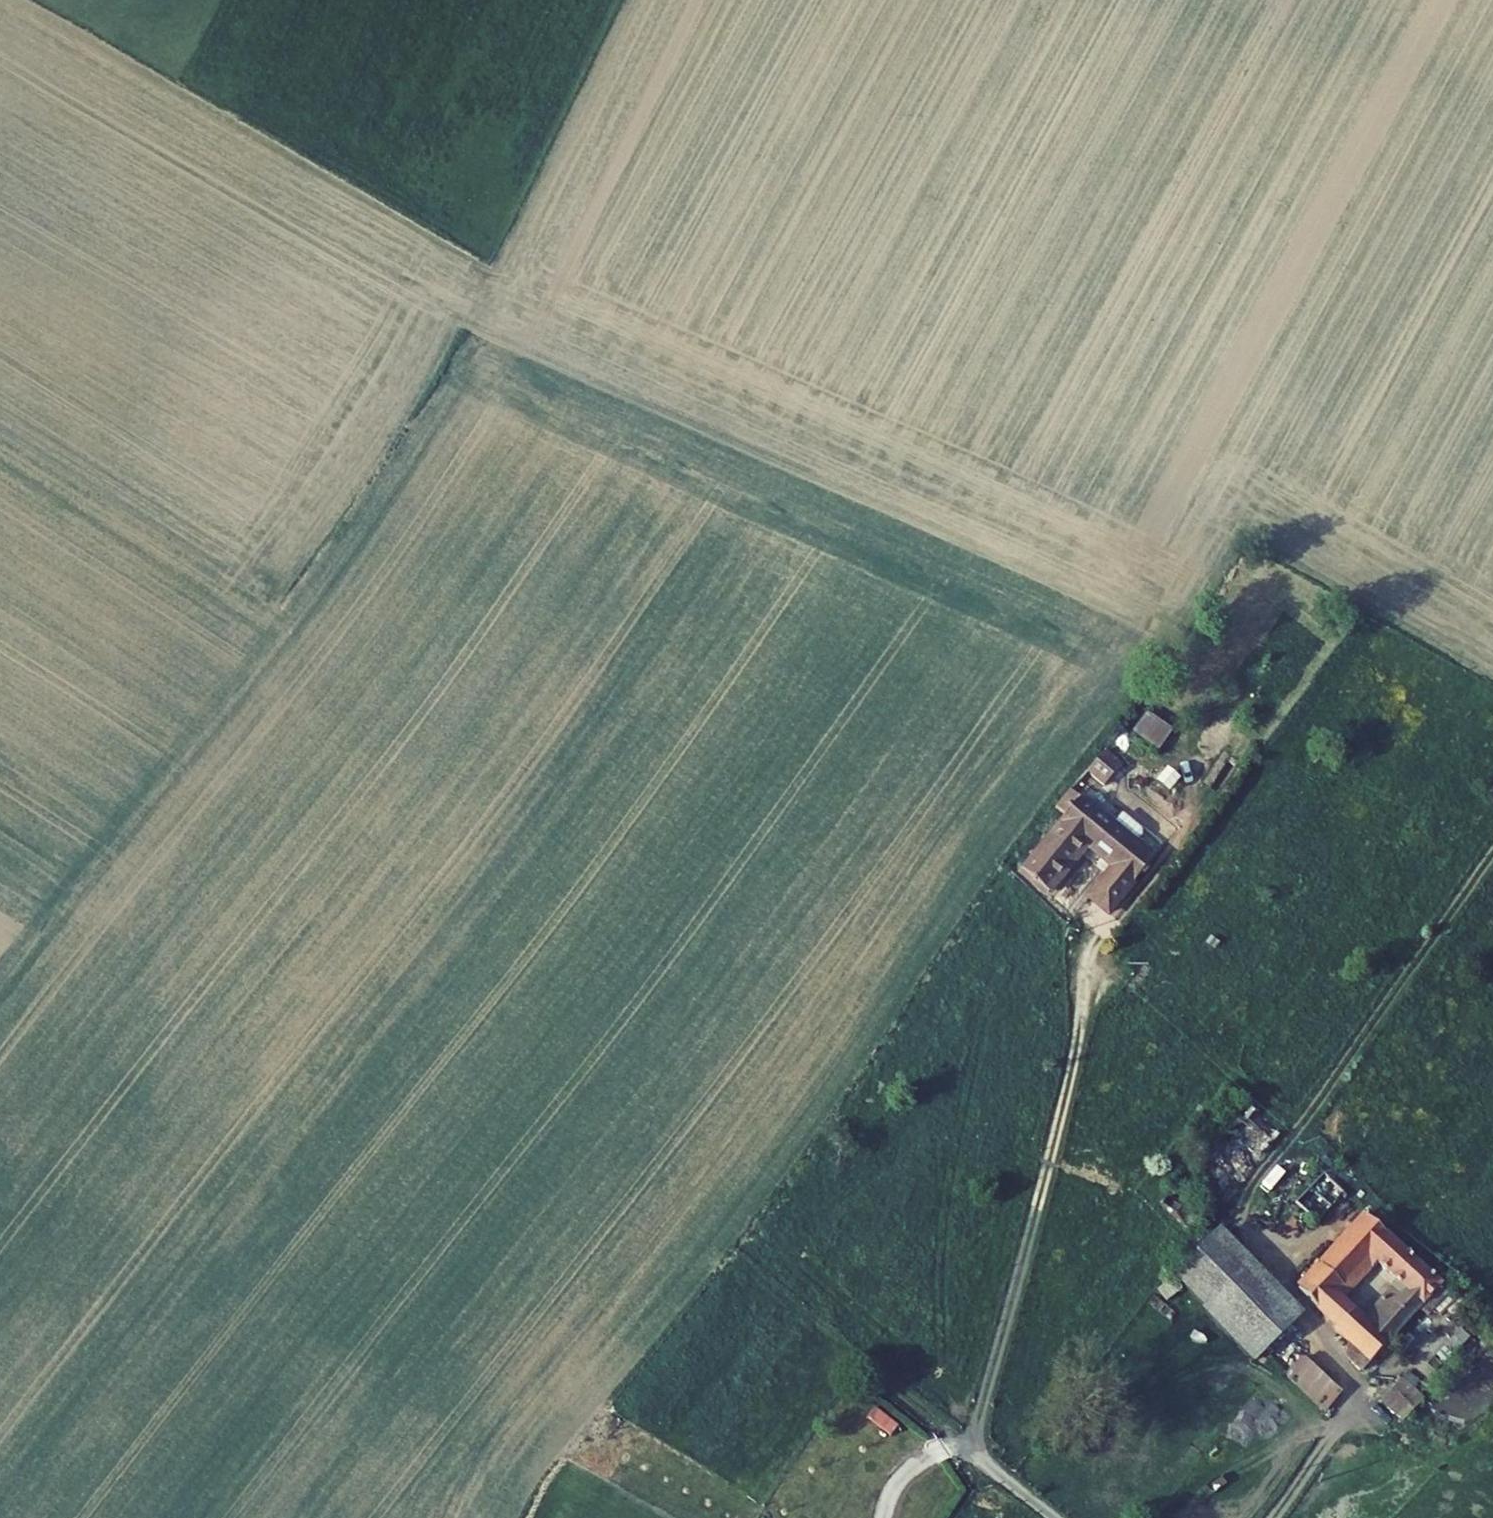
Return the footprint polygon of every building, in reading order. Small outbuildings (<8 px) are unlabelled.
[(1131,735),(1159,750),(1170,729),(1142,714),(1131,735)] [(1036,843),(1060,866),(1114,809),(1143,833),(1113,873),(1129,887),(1173,828),(1129,794),(1124,799),(1098,780),(1036,843)] [(1271,1091),(1182,1186),(1210,1211),(1299,1116),(1271,1091)] [(1363,1176),(1341,1156),(1314,1185),(1336,1205),(1363,1176)] [(1251,1211),(1187,1278),(1278,1364),(1342,1297),(1251,1211)] [(1282,1379),(1324,1414),(1343,1391),(1301,1357),(1282,1379)]
